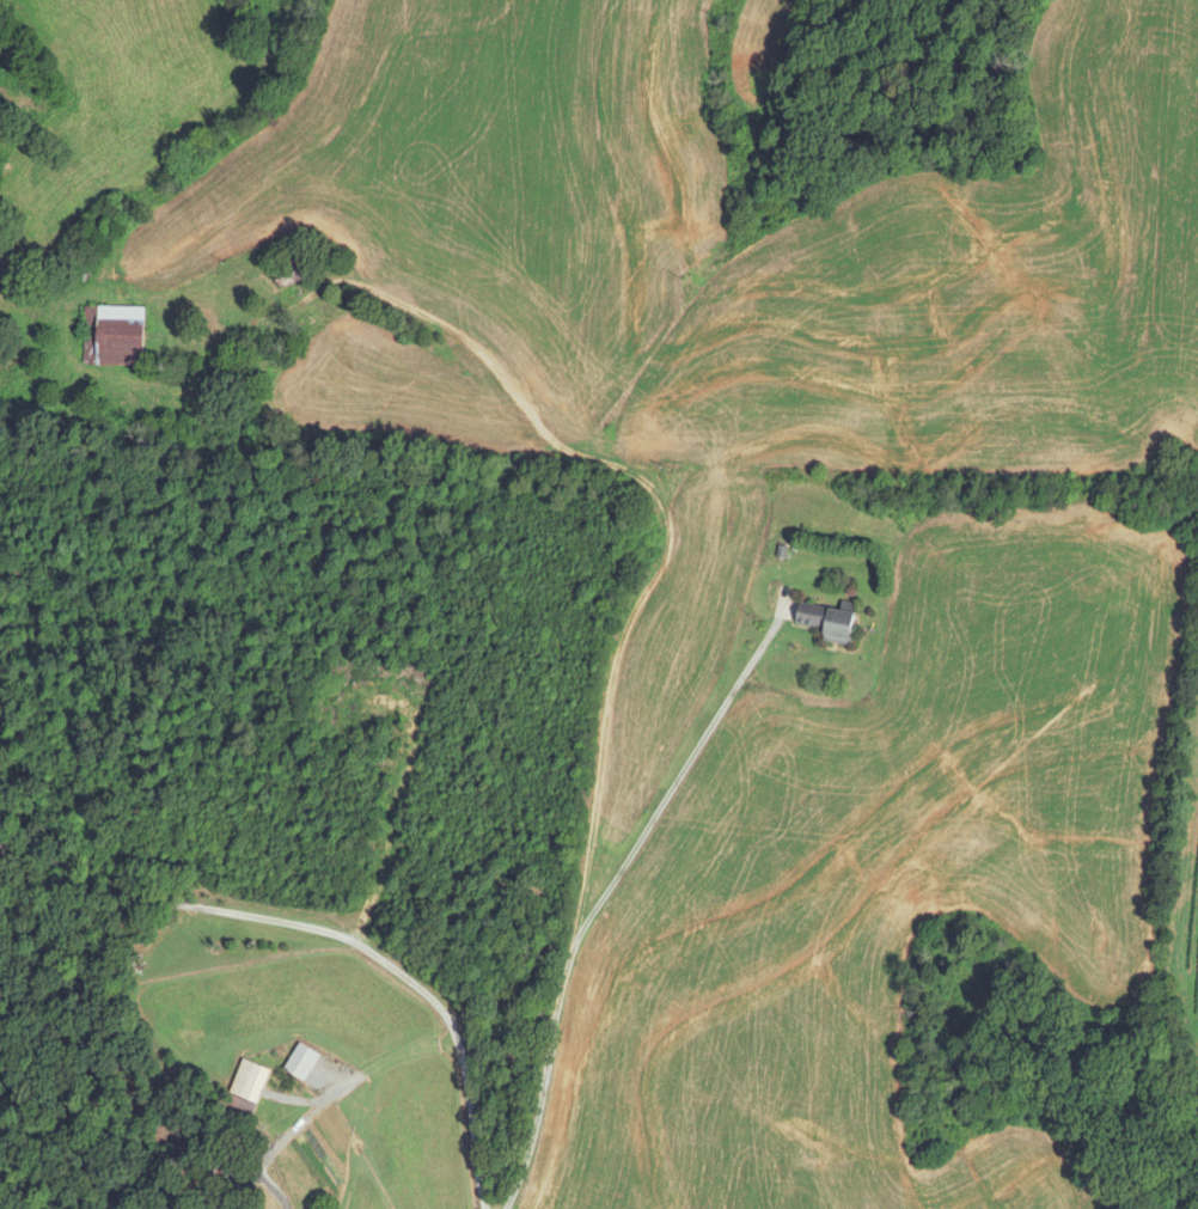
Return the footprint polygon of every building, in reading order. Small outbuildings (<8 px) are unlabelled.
[(84,366),(143,366),(143,308),(84,307),(84,366)] [(823,628),(820,641),(850,646),(857,604),(842,602),(840,610),(798,603),(794,623),(823,628)] [(319,1054),(298,1043),(285,1070),(306,1081),(319,1054)] [(271,1070),(244,1059),(225,1103),(252,1115),(271,1070)]
